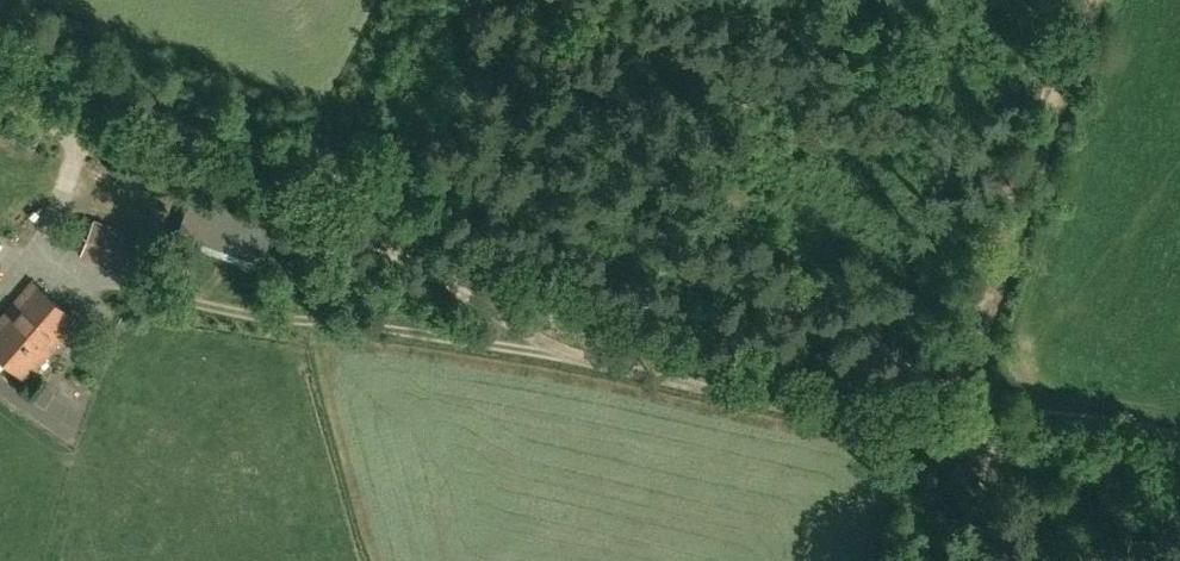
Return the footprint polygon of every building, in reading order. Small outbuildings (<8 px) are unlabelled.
[(148,241),(95,220),(82,253),(135,274),(148,241)] [(55,301),(33,281),(0,320),(0,355),(5,359),(55,301)] [(77,320),(55,301),(5,359),(27,377),(77,320)]
